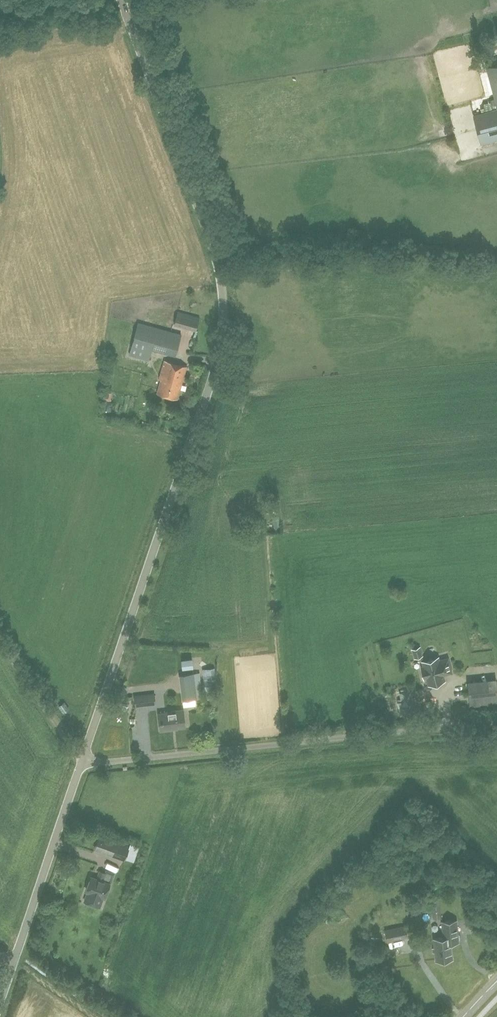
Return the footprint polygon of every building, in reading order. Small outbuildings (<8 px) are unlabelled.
[(487,68),(496,105),(496,65),(487,68)] [(496,138),(496,109),(475,115),(482,142),(496,138)] [(178,312),(175,324),(196,330),(199,318),(178,312)] [(176,354),(181,334),(138,322),(129,354),(149,360),(152,347),(176,354)] [(177,399),(187,366),(165,360),(159,379),(161,380),(157,393),(177,399)] [(149,424),(158,420),(154,410),(145,414),(149,424)] [(415,657),(422,655),(419,647),(412,649),(415,657)] [(439,661),(438,657),(423,661),(424,666),(421,667),(424,678),(427,677),(429,684),(444,680),(442,673),(445,672),(446,674),(451,672),(448,659),(439,661)] [(202,692),(199,673),(193,674),(193,673),(179,675),(182,700),(200,698),(200,692),(202,692)] [(496,704),(496,685),(496,679),(470,682),(468,685),(470,706),(496,704)] [(416,701),(414,688),(396,691),(400,715),(421,712),(419,700),(416,701)] [(135,706),(155,704),(154,694),(134,696),(135,706)] [(160,730),(172,729),(171,728),(186,726),(184,709),(170,711),(171,712),(158,713),(160,730)] [(124,859),(129,845),(99,834),(94,848),(124,859)] [(87,891),(84,901),(101,907),(105,897),(113,874),(107,872),(107,873),(100,871),(97,878),(92,877),(87,891)] [(433,918),(441,918),(439,898),(431,899),(433,918)] [(446,959),(453,959),(452,943),(460,942),(458,919),(441,921),(442,936),(433,937),(435,960),(438,960),(440,961),(444,961),(446,959)] [(387,942),(408,937),(405,925),(385,928),(387,942)]
